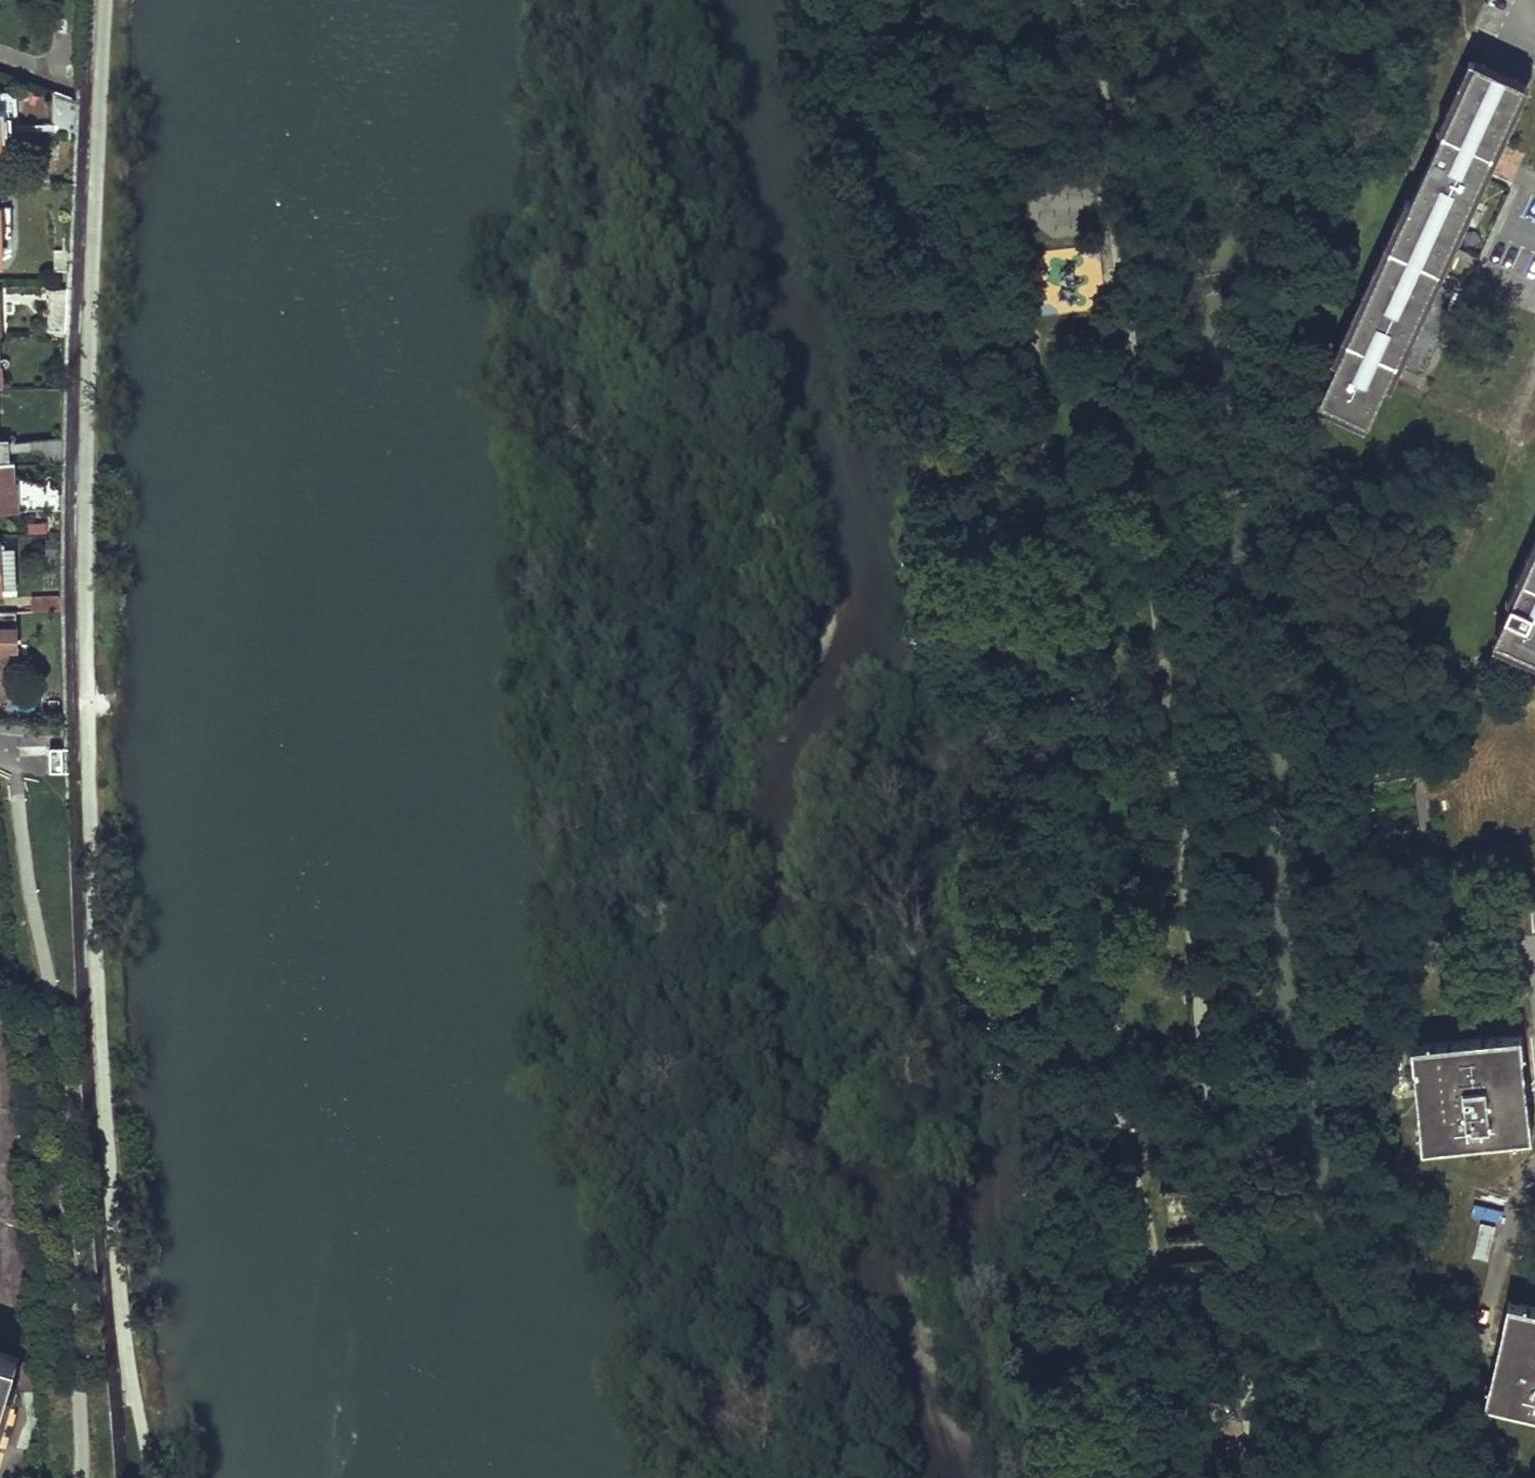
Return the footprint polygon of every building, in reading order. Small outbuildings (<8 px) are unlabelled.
[(1368,410),(1518,82),(1476,63),(1421,185),(1402,178),(1386,213),(1403,222),(1326,391),(1368,410)] [(52,92),(51,133),(72,132),(72,100),(52,92)] [(71,286),(51,286),(49,335),(68,334),(71,286)] [(30,507),(29,484),(16,484),(16,459),(0,461),(0,508),(30,507)] [(14,583),(16,542),(5,542),(3,583),(14,583)] [(1496,638),(1534,656),(1534,553),(1496,638)] [(61,594),(32,596),(33,608),(61,606),(61,594)] [(3,693),(10,689),(16,684),(19,677),(20,671),(17,609),(0,610),(0,693),(3,693)] [(67,773),(67,748),(50,748),(50,773),(67,773)] [(1374,776),(1376,791),(1391,789),(1389,774),(1374,776)] [(11,995),(0,994),(0,1012),(13,1014),(11,995)] [(1424,1147),(1532,1136),(1522,1035),(1414,1046),(1424,1147)] [(1534,1413),(1534,1308),(1509,1303),(1487,1403),(1534,1413)] [(22,1364),(0,1357),(0,1433),(22,1364)]
